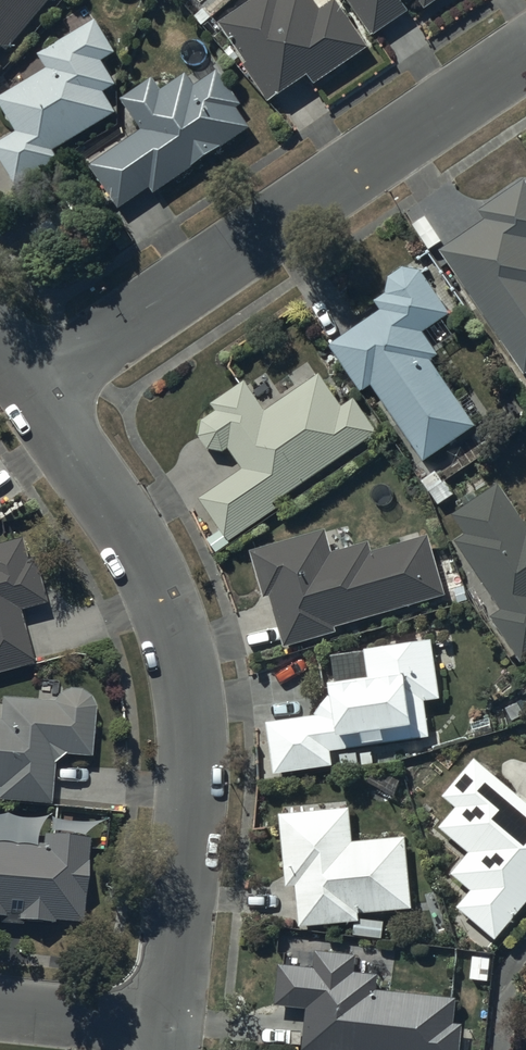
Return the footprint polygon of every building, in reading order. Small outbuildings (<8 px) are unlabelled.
[(5,59),(56,0),(0,0),(0,54),(5,59)] [(219,30),(246,70),(243,72),(270,112),(309,86),(314,93),(371,56),(336,4),(321,15),(311,0),(281,0),(280,1),(279,0),(264,0),(219,30)] [(372,43),(408,19),(403,11),(415,3),(424,17),(449,0),(342,0),(372,43)] [(0,100),(0,116),(14,139),(0,148),(0,165),(16,190),(56,165),(52,158),(116,118),(105,100),(116,92),(102,70),(118,60),(96,24),(36,61),(44,73),(0,100)] [(141,136),(88,170),(118,216),(149,196),(152,200),(193,174),(195,175),(225,156),(223,154),(251,136),(237,116),(242,112),(219,76),(195,91),(187,79),(162,95),(154,83),(121,105),(141,136)] [(440,257),(524,382),(525,380),(525,190),(524,188),(479,218),(485,227),(440,257)] [(422,278),(404,275),(388,286),(385,302),(374,309),(380,317),(328,352),(361,400),(372,392),(425,471),(479,435),(435,370),(442,366),(424,340),(451,322),(422,278)] [(198,445),(206,458),(224,460),(229,456),(243,476),(199,506),(219,536),(208,544),(217,557),(277,516),(274,512),(380,441),(355,403),(343,411),(321,379),(266,416),(246,386),(211,410),(216,418),(202,427),(198,445)] [(453,523),(465,540),(455,547),(501,615),(490,622),(522,670),(525,667),(525,528),(501,491),(453,523)] [(324,537),(249,558),(263,607),(270,605),(285,656),(340,640),(338,633),(447,602),(429,542),(373,557),(370,548),(331,559),(324,537)] [(33,671),(19,619),(44,613),(26,546),(0,553),(0,680),(33,671)] [(275,729),(267,730),(274,781),(333,773),(331,757),(365,752),(365,755),(385,752),(384,750),(430,744),(425,708),(440,706),(431,649),(332,663),(336,689),(329,690),(331,706),(316,722),(312,723),(311,720),(275,725),(275,729)] [(51,812),(54,771),(64,762),(91,765),(93,717),(93,715),(93,714),(93,712),(92,710),(92,709),(91,707),(90,706),(89,704),(88,703),(87,702),(86,701),(84,700),(83,699),(81,698),(80,697),(78,697),(76,696),(75,696),(73,696),(71,696),(70,696),(68,696),(66,697),(65,697),(63,698),(62,699),(60,699),(59,700),(58,702),(56,703),(55,704),(54,706),(54,707),(53,709),(52,710),(1,706),(0,716),(0,808),(51,812)] [(456,915),(494,947),(525,910),(525,810),(475,765),(442,803),(455,814),(437,836),(467,862),(450,882),(470,899),(456,915)] [(295,895),(299,934),(360,928),(359,921),(412,916),(405,846),(353,851),(349,816),(279,823),(286,895),(295,895)] [(28,933),(29,928),(81,932),(88,844),(42,841),(42,852),(0,848),(0,931),(28,933)] [(280,974),(276,1012),(308,1015),(305,1049),(461,1049),(463,1033),(452,1032),(454,1007),(376,1000),(377,983),(355,981),(357,963),(317,959),(315,977),(280,974)]
